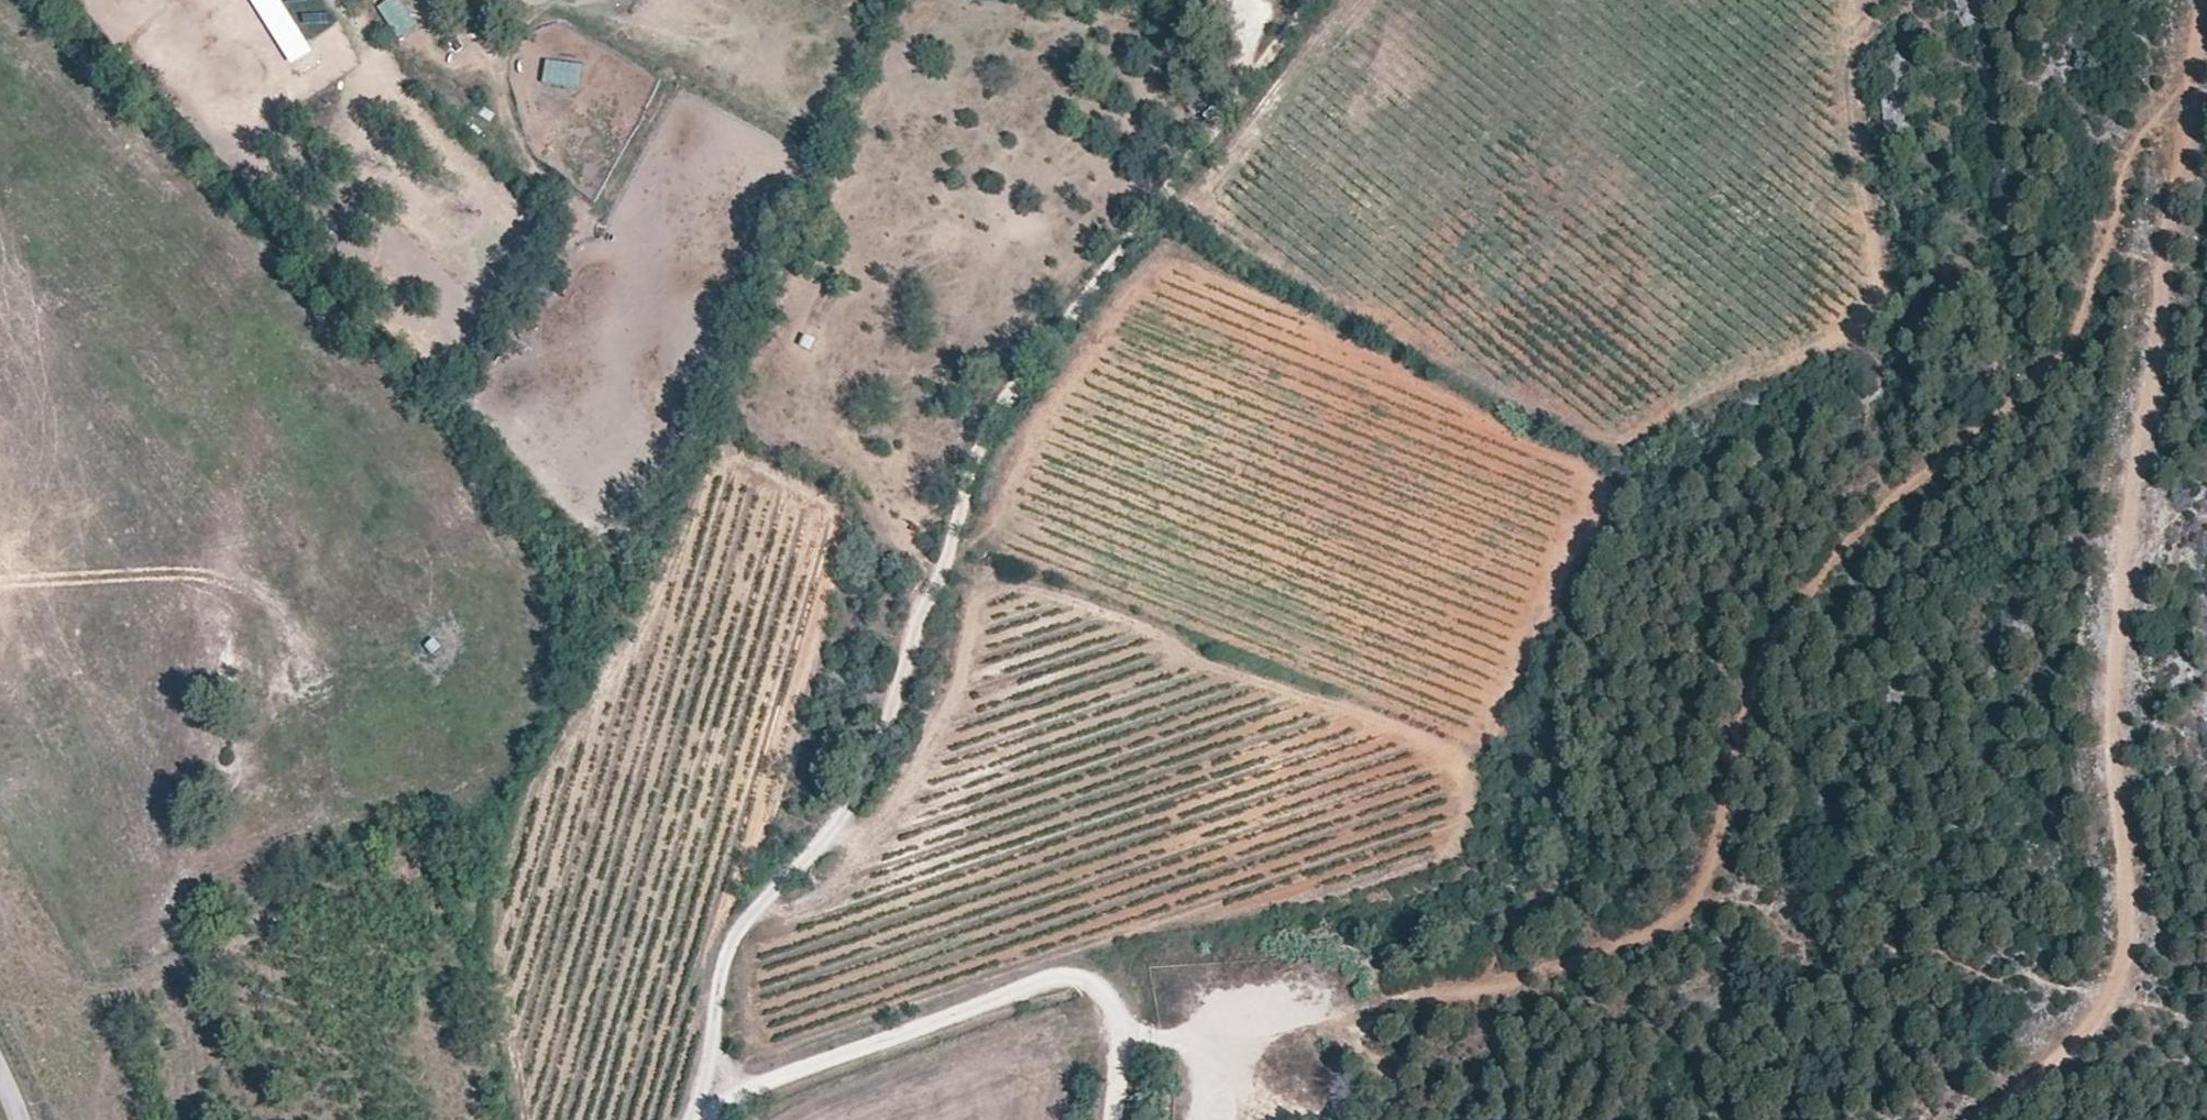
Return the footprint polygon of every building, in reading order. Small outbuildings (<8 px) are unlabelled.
[(291,67),(314,54),(281,0),(251,0),(291,67)] [(376,10),(400,40),(418,26),(398,0),(388,0),(376,10)] [(544,61),(543,85),(583,86),(583,62),(544,61)]
